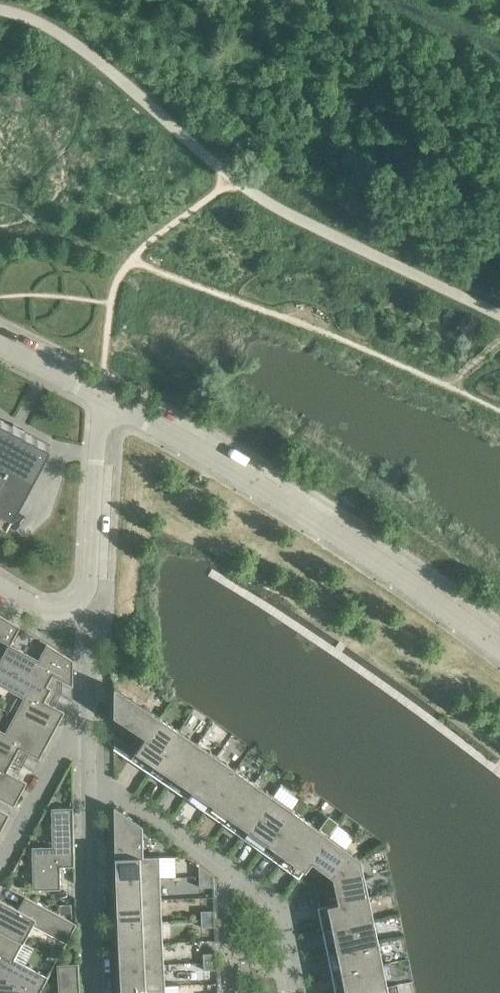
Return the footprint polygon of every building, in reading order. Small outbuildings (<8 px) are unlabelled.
[(0,419),(0,509),(12,515),(50,445),(23,431),(24,429),(23,429),(21,433),(12,429),(14,424),(13,424),(12,425),(0,419)] [(9,645),(10,645),(20,628),(0,616),(0,640),(9,645)] [(10,645),(9,645),(0,661),(0,662),(46,687),(47,687),(53,675),(73,686),(73,661),(47,644),(38,660),(10,645)] [(0,662),(0,685),(24,698),(14,716),(52,736),(64,712),(44,701),(51,689),(47,687),(46,687),(0,662)] [(138,670),(133,678),(140,682),(145,675),(138,670)] [(159,717),(113,687),(113,716),(116,718),(113,722),(113,750),(129,760),(145,737),(146,738),(159,717)] [(13,760),(19,748),(39,759),(52,736),(14,716),(5,733),(0,730),(0,753),(13,760)] [(178,730),(159,717),(146,738),(145,737),(129,760),(149,774),(178,730)] [(197,743),(178,730),(149,774),(168,786),(197,743)] [(216,756),(197,743),(168,786),(186,799),(216,756)] [(0,753),(0,799),(14,806),(26,783),(6,772),(13,760),(0,753)] [(235,769),(216,756),(186,799),(205,812),(235,769)] [(254,782),(235,769),(205,812),(224,825),(254,782)] [(273,796),(254,782),(224,825),(242,838),(273,796)] [(291,809),(273,796),(242,838),(261,852),(291,809)] [(73,844),(73,808),(52,809),(52,847),(32,848),(33,890),(60,889),(59,867),(74,866),(73,844)] [(114,814),(114,858),(142,857),(142,856),(142,826),(119,811),(114,808),(114,814)] [(310,823),(291,809),(261,852),(279,865),(310,823)] [(9,815),(0,810),(0,832),(9,815)] [(329,836),(310,823),(279,865),(298,879),(311,861),(310,861),(329,836)] [(360,859),(329,836),(310,861),(311,861),(332,877),(360,859)] [(159,878),(159,856),(142,856),(142,857),(114,858),(115,879),(159,878)] [(368,897),(360,859),(332,877),(338,903),(338,904),(368,897)] [(213,876),(198,866),(199,877),(213,876)] [(214,877),(213,876),(199,877),(199,887),(214,887),(214,877)] [(160,900),(159,878),(115,879),(116,901),(160,900)] [(23,942),(32,925),(66,943),(76,925),(76,924),(25,897),(18,909),(0,900),(0,930),(23,942)] [(373,920),(368,897),(338,904),(338,903),(317,907),(322,930),(373,920)] [(161,921),(160,900),(116,901),(117,923),(161,921)] [(60,904),(60,913),(70,912),(70,904),(60,904)] [(201,911),(201,919),(215,919),(215,911),(201,911)] [(216,927),(215,919),(201,919),(201,928),(216,927)] [(378,942),(373,920),(322,930),(326,953),(378,942)] [(162,943),(161,921),(117,923),(118,945),(162,943)] [(0,930),(0,975),(33,992),(39,992),(48,978),(14,960),(23,942),(0,930)] [(382,965),(378,942),(326,953),(331,975),(382,965)] [(163,964),(162,943),(118,945),(119,967),(163,964)] [(51,949),(49,953),(56,957),(60,950),(55,947),(51,949)] [(203,954),(203,962),(217,961),(217,953),(203,954)] [(44,960),(40,967),(47,971),(51,964),(45,960),(44,960)] [(218,970),(217,961),(203,962),(203,970),(218,970)] [(78,964),(57,965),(59,992),(80,992),(79,986),(78,964)] [(164,986),(163,964),(119,967),(120,989),(164,986)] [(382,965),(331,975),(335,992),(357,992),(387,987),(382,965)] [(0,975),(0,992),(33,992),(0,975)]
